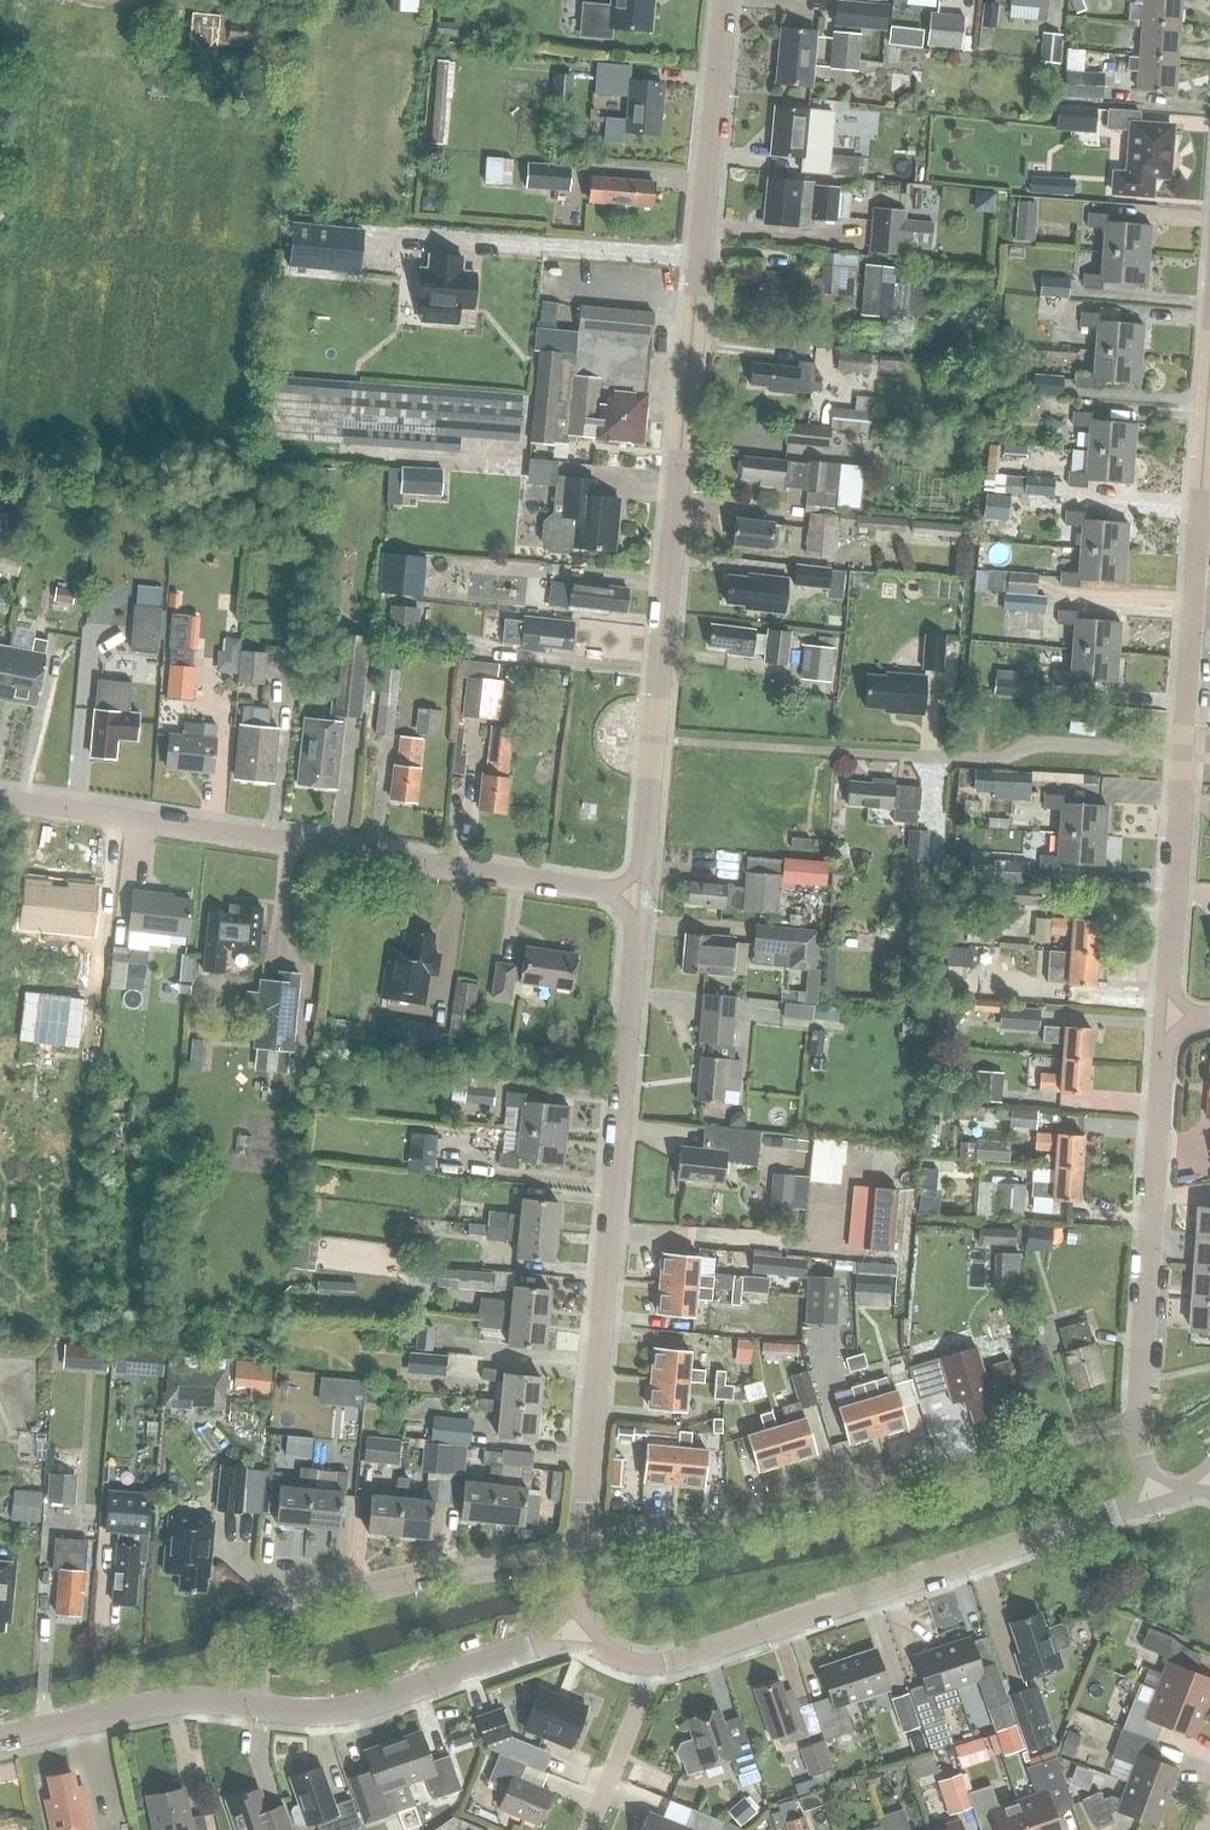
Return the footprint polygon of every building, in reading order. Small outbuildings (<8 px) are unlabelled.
[(332,11),(354,0),(327,0),(332,11)] [(421,12),(422,0),(392,0),(392,11),(421,12)] [(610,6),(588,4),(582,8),(580,28),(585,34),(603,36),(609,31),(609,26),(649,30),(652,0),(611,0),(610,6)] [(1010,2),(1037,5),(1036,21),(1045,21),(1047,0),(1010,0),(1010,2)] [(1076,14),(1085,11),(1081,0),(1070,0),(1076,14)] [(1143,22),(1179,25),(1181,0),(1134,0),(1133,2),(1144,3),(1143,22)] [(834,28),(884,32),(886,6),(837,2),(834,28)] [(927,45),(962,49),(965,15),(931,12),(927,45)] [(227,45),(227,46),(252,48),(253,45),(264,46),(266,18),(229,16),(191,13),(188,52),(216,54),(217,45),(227,45)] [(1143,22),(1140,56),(1177,58),(1179,25),(1143,22)] [(451,24),(437,23),(436,33),(450,34),(451,24)] [(920,48),(924,30),(891,23),(887,42),(920,48)] [(777,84),(810,87),(815,32),(782,29),(777,84)] [(1041,60),(1056,61),(1058,34),(1044,33),(1041,60)] [(831,68),(854,70),(858,37),(834,35),(831,68)] [(1139,71),(1138,90),(1174,92),(1177,58),(1140,56),(1140,59),(1130,58),(1129,70),(1139,71)] [(441,145),(448,62),(437,61),(430,144),(441,145)] [(658,134),(663,84),(630,81),(631,67),(598,64),(595,92),(628,95),(626,119),(606,117),(604,139),(626,141),(627,131),(658,134)] [(1102,99),(1103,74),(1066,72),(1065,97),(1102,99)] [(553,74),(552,100),(571,101),(573,75),(553,74)] [(896,106),(910,108),(912,93),(905,92),(897,98),(896,106)] [(1056,126),(1071,127),(1072,108),(1057,107),(1056,126)] [(775,108),(771,154),(804,157),(803,170),(828,172),(829,155),(833,113),(808,110),(775,108)] [(1127,174),(1122,174),(1114,174),(1113,193),(1151,196),(1152,177),(1168,178),(1171,127),(1138,124),(1139,112),(1108,109),(1106,130),(1130,131),(1127,174)] [(829,155),(828,172),(856,174),(858,158),(829,155)] [(486,157),(485,184),(502,185),(504,158),(486,157)] [(527,164),(525,188),(568,192),(570,167),(527,164)] [(1045,178),(1044,194),(1063,195),(1064,179),(1045,178)] [(651,204),(653,184),(635,182),(635,181),(614,179),(614,182),(596,180),(595,199),(613,200),(613,204),(633,205),(633,203),(651,204)] [(837,218),(839,190),(813,188),(813,185),(805,184),(805,183),(768,179),(764,222),(810,227),(811,218),(828,220),(829,218),(837,218)] [(992,212),(994,193),(975,191),(973,206),(978,211),(992,212)] [(1033,203),(1018,202),(1016,223),(1031,225),(1033,203)] [(872,207),(869,252),(902,254),(903,242),(932,244),(934,222),(906,220),(906,210),(872,207)] [(1106,215),(1089,214),(1088,229),(1104,230),(1102,252),(1148,256),(1150,225),(1106,222),(1106,215)] [(293,223),(289,266),(332,270),(336,227),(293,223)] [(1100,290),(1101,283),(1145,286),(1148,256),(1102,252),(1100,276),(1084,274),(1083,289),(1100,290)] [(420,269),(417,306),(422,306),(421,321),(420,323),(422,323),(432,323),(457,325),(458,309),(472,310),(475,273),(460,272),(461,258),(429,255),(428,270),(420,269)] [(865,264),(860,312),(891,315),(892,311),(905,313),(908,285),(894,283),(896,268),(865,264)] [(760,272),(757,298),(784,300),(783,306),(808,308),(808,310),(830,312),(831,295),(853,297),(855,269),(824,266),(822,283),(811,282),(811,277),(760,272)] [(1040,293),(1068,295),(1069,278),(1041,276),(1040,293)] [(539,300),(538,320),(553,321),(554,301),(539,300)] [(577,329),(652,336),(654,312),(580,305),(577,329)] [(1096,328),(1094,348),(1140,352),(1142,324),(1098,320),(1099,314),(1081,313),(1080,326),(1096,328)] [(643,395),(649,336),(536,326),(533,350),(539,351),(530,441),(552,443),(552,441),(567,442),(568,435),(603,439),(602,443),(618,444),(618,440),(640,442),(645,395),(643,395)] [(1012,343),(1013,326),(1002,326),(1002,342),(1012,343)] [(1140,352),(1094,348),(1092,373),(1077,372),(1076,386),(1093,388),(1094,381),(1137,384),(1140,352)] [(837,370),(868,374),(870,357),(839,353),(837,370)] [(878,364),(902,368),(903,360),(879,357),(878,364)] [(815,363),(814,363),(799,361),(798,368),(754,362),(751,385),(769,387),(768,391),(795,394),(795,392),(812,394),(812,391),(821,392),(822,376),(814,375),(815,363)] [(273,373),(269,436),(443,448),(446,419),(518,425),(520,392),(273,373)] [(1032,392),(1060,394),(1062,377),(1033,375),(1032,392)] [(1028,417),(1030,400),(1018,399),(1016,416),(1028,417)] [(1134,422),(1091,419),(1091,411),(1074,410),(1073,425),(1089,426),(1087,449),(1132,452),(1134,422)] [(871,414),(832,411),(831,427),(869,431),(871,414)] [(785,443),(828,448),(831,428),(787,423),(785,443)] [(999,444),(989,443),(986,472),(996,473),(999,444)] [(1002,455),(1026,457),(1027,447),(1003,445),(1002,455)] [(1085,472),(1069,471),(1068,485),(1086,486),(1087,480),(1130,483),(1132,452),(1087,449),(1085,472)] [(785,461),(743,457),(741,479),(759,481),(759,486),(783,489),(783,487),(806,490),(806,491),(823,493),(826,463),(808,461),(807,465),(785,463),(785,461)] [(442,489),(443,469),(401,466),(401,469),(391,468),(390,503),(399,504),(400,494),(415,495),(415,487),(442,489)] [(332,485),(333,468),(319,467),(318,484),(332,485)] [(1004,492),(1052,495),(1053,479),(1025,477),(1006,475),(1004,492)] [(619,499),(593,496),(594,479),(565,476),(562,514),(553,514),(542,521),(541,541),(548,551),(564,552),(571,546),(614,549),(619,499)] [(984,519),(1009,521),(1012,495),(987,493),(984,519)] [(119,512),(120,498),(107,497),(106,511),(119,512)] [(1082,525),(1080,547),(1125,551),(1127,522),(1084,519),(1084,512),(1066,510),(1065,524),(1082,525)] [(852,527),(853,513),(839,511),(837,525),(852,527)] [(8,514),(0,513),(0,523),(7,524),(8,514)] [(833,560),(838,516),(809,513),(804,557),(833,560)] [(904,531),(905,519),(857,515),(856,527),(904,531)] [(770,548),(785,549),(788,526),(774,525),(774,523),(736,519),(733,544),(770,549),(770,548)] [(961,525),(912,520),(910,533),(960,538),(961,525)] [(2,542),(0,548),(0,557),(18,562),(23,548),(2,542)] [(1125,551),(1080,547),(1078,572),(1062,571),(1061,586),(1079,587),(1079,579),(1123,582),(1125,551)] [(378,591),(419,595),(423,557),(382,553),(378,591)] [(793,585),(828,590),(831,568),(796,564),(793,585)] [(1036,595),(1037,575),(987,572),(986,591),(1007,593),(1036,595)] [(729,575),(726,602),(746,605),(745,608),(784,612),(788,579),(749,574),(749,578),(729,575)] [(624,612),(627,588),(570,582),(567,609),(607,613),(607,610),(624,612)] [(56,586),(54,599),(73,602),(75,589),(56,586)] [(1043,612),(1044,598),(1003,595),(1002,609),(1043,612)] [(157,654),(161,607),(134,605),(130,651),(157,654)] [(387,635),(418,638),(421,608),(390,605),(387,635)] [(1118,652),(1118,651),(1120,621),(1077,618),(1077,610),(1059,609),(1058,623),(1074,625),(1072,648),(1118,652)] [(173,613),(170,647),(171,648),(194,650),(197,615),(173,613)] [(570,649),(574,620),(524,615),(524,620),(504,617),(501,642),(521,644),(520,648),(543,651),(544,646),(570,649)] [(755,633),(755,630),(712,625),(710,646),(729,648),(728,654),(751,657),(752,652),(765,654),(764,662),(787,665),(791,633),(769,630),(768,636),(755,633)] [(924,633),(922,669),(942,671),(945,635),(924,633)] [(327,721),(302,718),(297,785),(336,788),(338,760),(334,759),(335,750),(339,750),(342,722),(341,722),(342,714),(360,716),(369,639),(345,636),(336,710),(328,710),(327,721)] [(34,706),(47,641),(33,638),(30,653),(10,649),(1,699),(34,706)] [(801,679),(830,682),(834,647),(804,644),(801,679)] [(1,699),(10,649),(0,647),(0,699),(1,699)] [(1115,683),(1118,652),(1072,648),(1071,671),(1054,670),(1053,685),(1071,686),(1072,679),(1115,683)] [(237,682),(264,684),(267,652),(240,650),(237,682)] [(466,676),(461,716),(477,717),(482,679),(497,680),(499,665),(465,661),(463,676),(466,676)] [(166,698),(193,701),(196,666),(169,663),(166,698)] [(374,734),(393,736),(400,669),(382,667),(374,734)] [(868,675),(866,706),(896,708),(896,712),(923,714),(926,676),(887,673),(887,677),(868,675)] [(995,678),(993,693),(1034,697),(1036,682),(995,678)] [(96,689),(89,757),(115,760),(117,739),(137,741),(140,712),(128,711),(131,682),(97,679),(96,689)] [(976,717),(988,718),(989,705),(977,704),(976,717)] [(423,707),(421,732),(437,734),(440,709),(423,707)] [(235,779),(271,782),(275,730),(267,729),(268,710),(241,708),(235,779)] [(167,768),(211,772),(211,774),(214,774),(218,738),(215,738),(217,725),(185,722),(183,738),(170,737),(167,768)] [(484,773),(483,773),(478,808),(501,811),(506,776),(505,776),(511,729),(490,727),(484,773)] [(390,797),(413,800),(417,765),(416,765),(420,736),(400,734),(396,762),(394,762),(390,797)] [(1031,776),(995,774),(994,789),(1030,791),(1031,776)] [(919,811),(922,787),(894,784),(895,780),(872,778),(871,783),(849,781),(848,805),(895,809),(894,821),(918,823),(919,811)] [(971,792),(970,814),(982,815),(983,792),(971,792)] [(1061,810),(1060,832),(1104,835),(1106,809),(1106,805),(1062,802),(1063,796),(1045,795),(1044,809),(1061,810)] [(906,859),(926,861),(928,831),(908,830),(906,859)] [(1060,832),(1059,833),(1058,856),(1041,855),(1040,869),(1058,871),(1059,863),(1102,866),(1104,835),(1060,832)] [(810,860),(808,879),(826,881),(828,861),(810,860)] [(993,881),(1027,883),(1028,864),(994,861),(993,881)] [(708,908),(777,913),(780,874),(745,872),(744,887),(689,883),(687,903),(708,904),(708,908)] [(25,881),(20,930),(89,937),(94,888),(67,885),(67,889),(48,888),(48,883),(25,881)] [(1002,900),(1037,902),(1038,886),(1003,884),(1002,900)] [(169,933),(188,934),(191,900),(164,898),(164,894),(134,891),(130,929),(160,932),(158,946),(168,947),(169,933)] [(789,924),(801,925),(818,926),(820,902),(803,901),(801,915),(789,914),(789,924)] [(227,947),(265,951),(267,935),(260,934),(262,907),(235,904),(233,919),(229,918),(229,913),(210,911),(204,970),(225,972),(227,947)] [(1052,919),(1051,935),(1072,937),(1071,950),(1071,953),(1096,954),(1096,953),(1098,920),(1073,919),(1073,920),(1052,919)] [(990,944),(992,922),(967,920),(965,942),(990,944)] [(788,968),(814,970),(818,931),(755,925),(753,950),(789,954),(788,968)] [(439,952),(430,951),(433,931),(411,928),(405,928),(403,947),(388,945),(381,996),(425,1001),(429,971),(436,972),(439,952)] [(682,971),(725,974),(728,937),(684,934),(682,971)] [(948,946),(946,966),(970,967),(972,948),(948,946)] [(574,955),(523,947),(520,966),(494,962),(489,997),(508,1000),(511,981),(569,989),(574,955)] [(128,950),(114,949),(110,988),(123,990),(121,1006),(142,1008),(143,991),(147,952),(128,950)] [(1049,968),(1048,982),(1068,984),(1068,985),(1094,987),(1096,954),(1071,953),(1050,951),(1049,968)] [(980,980),(1000,981),(1001,955),(982,955),(980,980)] [(806,970),(803,1003),(815,1005),(818,971),(806,970)] [(301,974),(280,972),(279,981),(261,980),(255,1047),(293,1051),(301,974)] [(472,1026),(474,981),(453,980),(451,1026),(472,1026)] [(736,986),(735,996),(745,997),(746,987),(736,986)] [(735,996),(702,992),(698,1042),(705,1043),(730,1045),(735,996)] [(944,1029),(953,1035),(973,1007),(963,1000),(959,1006),(952,1001),(944,1013),(951,1019),(944,1029)] [(973,1010),(998,1013),(999,1002),(974,1000),(973,1010)] [(782,1016),(810,1019),(837,1022),(838,1009),(812,1006),(812,1005),(783,1002),(782,1016)] [(999,1029),(1038,1032),(1040,1009),(1001,1006),(999,1029)] [(190,1027),(204,1028),(204,1019),(199,1013),(190,1013),(190,1027)] [(920,1038),(921,1023),(902,1022),(900,1036),(920,1038)] [(1064,1044),(1063,1058),(1088,1060),(1090,1027),(1065,1025),(1065,1027),(1045,1025),(1043,1042),(1064,1044)] [(437,1066),(442,1035),(402,1028),(397,1059),(437,1066)] [(823,1041),(824,1032),(812,1030),(811,1039),(823,1041)] [(936,1045),(946,1045),(946,1033),(937,1032),(936,1045)] [(704,1057),(701,1056),(697,1099),(737,1102),(740,1060),(732,1059),(733,1049),(730,1045),(705,1043),(704,1057)] [(813,1069),(825,1070),(826,1060),(814,1058),(813,1069)] [(1088,1060),(1063,1058),(1062,1076),(1041,1074),(1040,1090),(1060,1091),(1060,1092),(1086,1094),(1088,1060)] [(117,1062),(109,1067),(115,1075),(123,1070),(117,1062)] [(977,1072),(975,1101),(1000,1103),(1002,1074),(977,1072)] [(451,1100),(490,1104),(493,1077),(468,1074),(467,1086),(453,1085),(451,1100)] [(505,1105),(503,1129),(518,1130),(564,1134),(568,1104),(524,1100),(525,1093),(507,1091),(505,1105)] [(356,1111),(359,1095),(346,1093),(345,1097),(336,1095),(334,1107),(356,1111)] [(1010,1127),(1022,1127),(1036,1128),(1038,1110),(1011,1109),(1010,1127)] [(743,1128),(745,1114),(736,1113),(730,1118),(729,1127),(743,1128)] [(938,1115),(926,1114),(925,1123),(937,1125),(938,1115)] [(714,1150),(680,1147),(677,1178),(722,1183),(724,1162),(756,1165),(760,1131),(717,1126),(714,1150)] [(501,1152),(499,1166),(516,1168),(517,1160),(561,1164),(564,1134),(518,1130),(516,1153),(501,1152)] [(438,1135),(410,1132),(406,1171),(433,1174),(438,1135)] [(1056,1151),(1055,1166),(1081,1168),(1083,1134),(1058,1132),(1058,1134),(1037,1132),(1036,1150),(1056,1151)] [(973,1143),(959,1143),(958,1157),(972,1158),(973,1143)] [(974,1160),(1008,1157),(1007,1148),(974,1150),(974,1160)] [(971,1165),(968,1161),(963,1161),(959,1164),(959,1169),(962,1172),(967,1172),(970,1169),(971,1165)] [(1081,1168),(1055,1166),(1054,1183),(1033,1181),(1032,1195),(1053,1197),(1053,1199),(1079,1200),(1081,1168)] [(790,1208),(794,1175),(772,1173),(769,1206),(790,1208)] [(994,1213),(1024,1215),(1026,1184),(996,1183),(994,1213)] [(864,1246),(892,1248),(898,1191),(868,1189),(864,1246)] [(490,1211),(488,1224),(555,1231),(555,1230),(558,1203),(522,1200),(521,1214),(490,1211)] [(1200,1207),(1198,1238),(1209,1239),(1209,1208),(1200,1207)] [(468,1233),(487,1235),(488,1224),(469,1222),(468,1233)] [(517,1257),(552,1260),(555,1233),(555,1231),(488,1224),(487,1235),(487,1238),(518,1241),(517,1257)] [(1027,1227),(1026,1247),(1051,1249),(1052,1230),(1027,1227)] [(1015,1230),(978,1229),(978,1243),(1014,1245),(1015,1230)] [(318,1237),(297,1234),(295,1245),(317,1248),(318,1237)] [(1198,1238),(1196,1269),(1209,1270),(1209,1239),(1198,1238)] [(419,1247),(425,1261),(434,1256),(428,1243),(419,1247)] [(1020,1287),(1020,1251),(989,1250),(988,1286),(1020,1287)] [(661,1282),(695,1285),(711,1286),(712,1274),(696,1273),(698,1255),(663,1252),(661,1282)] [(790,1256),(751,1253),(750,1270),(788,1273),(790,1256)] [(294,1257),(292,1268),(314,1270),(315,1259),(294,1257)] [(492,1287),(493,1273),(457,1269),(455,1288),(479,1290),(480,1286),(492,1287)] [(1196,1269),(1194,1299),(1209,1300),(1209,1270),(1196,1269)] [(730,1288),(740,1289),(741,1274),(732,1273),(730,1288)] [(767,1275),(741,1273),(740,1289),(766,1292),(767,1275)] [(855,1274),(854,1291),(888,1293),(889,1276),(855,1274)] [(807,1277),(805,1323),(829,1324),(831,1278),(807,1277)] [(318,1292),(355,1295),(356,1283),(319,1280),(318,1292)] [(658,1312),(692,1315),(694,1297),(710,1298),(711,1286),(695,1285),(661,1282),(658,1312)] [(480,1298),(478,1312),(547,1318),(549,1289),(513,1286),(512,1301),(480,1298)] [(729,1302),(738,1303),(740,1289),(730,1288),(729,1302)] [(1194,1299),(1191,1330),(1209,1331),(1209,1300),(1194,1299)] [(478,1312),(477,1327),(509,1331),(508,1343),(544,1347),(547,1318),(478,1312)] [(1075,1376),(1078,1387),(1104,1379),(1093,1343),(1090,1344),(1087,1334),(1090,1333),(1086,1320),(1059,1328),(1067,1352),(1064,1352),(1072,1377),(1075,1376)] [(1009,1322),(982,1327),(985,1339),(1012,1333),(1009,1322)] [(885,1357),(901,1354),(896,1326),(881,1328),(885,1357)] [(417,1334),(416,1349),(431,1350),(432,1336),(417,1334)] [(751,1341),(737,1340),(735,1356),(750,1358),(751,1341)] [(762,1354),(796,1356),(797,1346),(763,1344),(762,1354)] [(963,1400),(966,1411),(970,1410),(974,1421),(998,1414),(985,1372),(982,1373),(974,1345),(936,1357),(951,1404),(963,1400)] [(107,1371),(108,1348),(88,1346),(86,1370),(107,1371)] [(689,1350),(655,1347),(652,1377),(687,1380),(703,1382),(704,1369),(688,1368),(689,1350)] [(407,1373),(444,1376),(446,1355),(409,1351),(407,1373)] [(113,1372),(140,1374),(141,1354),(115,1352),(113,1372)] [(865,1368),(860,1354),(852,1357),(856,1371),(865,1368)] [(852,1357),(843,1359),(847,1373),(856,1371),(852,1357)] [(250,1387),(249,1398),(269,1399),(271,1360),(233,1358),(232,1386),(250,1387)] [(993,1376),(1011,1370),(1008,1360),(990,1366),(993,1376)] [(540,1376),(504,1373),(504,1369),(482,1367),(480,1379),(503,1381),(501,1399),(501,1403),(537,1407),(540,1376)] [(167,1368),(165,1405),(191,1406),(191,1405),(191,1400),(207,1401),(207,1387),(226,1388),(228,1388),(229,1371),(208,1370),(192,1370),(167,1368)] [(715,1383),(724,1384),(725,1369),(716,1368),(715,1383)] [(805,1372),(789,1377),(797,1403),(799,1410),(815,1405),(805,1372)] [(684,1410),(687,1380),(652,1377),(649,1406),(684,1410)] [(365,1381),(346,1380),(343,1404),(363,1406),(365,1381)] [(875,1433),(905,1424),(894,1391),(877,1397),(872,1381),(860,1385),(875,1433)] [(715,1383),(713,1397),(722,1398),(724,1384),(715,1383)] [(733,1384),(724,1384),(722,1398),(731,1399),(733,1384)] [(846,1442),(875,1433),(860,1385),(849,1388),(853,1404),(836,1409),(846,1442)] [(372,1389),(371,1401),(385,1402),(386,1390),(372,1389)] [(479,1397),(477,1409),(500,1411),(497,1436),(534,1439),(537,1407),(501,1403),(501,1399),(479,1397)] [(802,1420),(799,1410),(797,1403),(780,1407),(786,1425),(775,1428),(785,1461),(813,1453),(803,1419),(802,1420)] [(342,1405),(341,1435),(360,1436),(360,1406),(342,1405)] [(763,1431),(747,1436),(757,1469),(785,1461),(775,1428),(770,1412),(759,1416),(763,1431)] [(469,1445),(471,1421),(433,1417),(431,1441),(469,1445)] [(711,1418),(711,1433),(721,1433),(721,1418),(711,1418)] [(617,1437),(631,1439),(632,1429),(618,1428),(617,1437)] [(645,1429),(633,1428),(633,1438),(645,1438),(645,1429)] [(648,1428),(647,1437),(676,1440),(677,1431),(648,1428)] [(672,1482),(702,1485),(706,1450),(688,1448),(690,1432),(677,1431),(676,1447),(672,1482)] [(364,1462),(398,1465),(401,1439),(366,1436),(364,1462)] [(422,1471),(449,1474),(453,1444),(425,1441),(422,1471)] [(646,1444),(643,1479),(672,1482),(676,1447),(646,1444)] [(460,1517),(491,1520),(495,1483),(499,1483),(501,1465),(502,1464),(503,1451),(482,1449),(481,1463),(489,1464),(488,1483),(463,1480),(460,1517)] [(495,1483),(491,1520),(522,1523),(525,1488),(529,1488),(533,1452),(503,1449),(503,1451),(502,1464),(501,1465),(499,1483),(495,1483)] [(613,1458),(611,1485),(623,1486),(625,1459),(613,1458)] [(215,1511),(242,1513),(246,1467),(219,1464),(215,1511)] [(315,1488),(317,1468),(299,1466),(297,1486),(280,1484),(276,1521),(308,1525),(311,1487),(315,1488)] [(348,1471),(317,1468),(315,1488),(311,1487),(308,1525),(339,1528),(343,1491),(346,1492),(348,1471)] [(550,1498),(561,1499),(564,1474),(552,1472),(550,1498)] [(46,1501),(76,1503),(77,1475),(48,1473),(46,1501)] [(368,1530),(399,1533),(403,1496),(407,1497),(409,1477),(397,1476),(396,1496),(372,1493),(368,1530)] [(403,1496),(399,1533),(429,1536),(432,1501),(436,1502),(438,1481),(427,1480),(425,1498),(407,1497),(403,1496)] [(177,1484),(160,1483),(159,1502),(175,1503),(177,1484)] [(117,1556),(113,1601),(135,1603),(138,1572),(140,1573),(141,1561),(146,1562),(152,1492),(108,1488),(105,1528),(121,1530),(119,1556),(117,1556)] [(40,1522),(42,1493),(23,1491),(21,1520),(40,1522)] [(621,1512),(621,1502),(611,1501),(610,1511),(621,1512)] [(178,1588),(205,1591),(207,1591),(208,1577),(210,1577),(215,1520),(167,1515),(161,1573),(180,1574),(178,1588)] [(56,1537),(55,1546),(54,1566),(61,1567),(57,1613),(78,1614),(80,1592),(84,1593),(86,1569),(84,1568),(86,1540),(56,1537)] [(4,1631),(5,1621),(10,1622),(16,1564),(0,1562),(0,1630),(4,1631)] [(1092,1599),(1089,1604),(1090,1611),(1096,1614),(1102,1612),(1105,1607),(1104,1601),(1098,1597),(1092,1599)] [(1055,1646),(1065,1643),(1068,1638),(1063,1625),(1058,1622),(1048,1626),(1047,1622),(1042,1624),(1038,1611),(1009,1621),(1019,1650),(1014,1652),(1023,1677),(1061,1664),(1055,1646)] [(1169,1636),(1147,1627),(1140,1645),(1162,1654),(1169,1636)] [(1005,1698),(993,1660),(979,1665),(969,1634),(941,1644),(955,1685),(977,1677),(987,1705),(1005,1698)] [(960,1698),(955,1685),(941,1644),(914,1653),(923,1682),(908,1687),(921,1724),(941,1717),(937,1706),(960,1698)] [(888,1688),(874,1647),(846,1656),(860,1697),(888,1688)] [(844,1703),(860,1697),(846,1656),(819,1665),(829,1695),(811,1701),(824,1739),(852,1729),(844,1703)] [(1166,1660),(1156,1687),(1204,1706),(1209,1690),(1209,1678),(1166,1660)] [(782,1690),(778,1679),(753,1688),(770,1736),(780,1733),(783,1741),(806,1733),(790,1687),(782,1690)] [(1075,1709),(1108,1720),(1118,1690),(1085,1679),(1075,1709)] [(1026,1686),(1008,1692),(1028,1750),(1055,1741),(1047,1715),(1037,1718),(1026,1686)] [(1192,1735),(1204,1706),(1156,1687),(1149,1703),(1136,1698),(1131,1710),(1145,1715),(1144,1716),(1192,1735)] [(569,1744),(584,1708),(538,1689),(523,1726),(569,1744)] [(920,1726),(909,1692),(891,1698),(902,1732),(920,1726)] [(510,1736),(511,1735),(500,1707),(474,1717),(484,1745),(488,1744),(510,1736)] [(687,1772),(729,1757),(735,1773),(756,1766),(746,1739),(730,1744),(718,1708),(686,1719),(692,1738),(680,1742),(676,1750),(679,1758),(683,1760),(687,1772)] [(1017,1724),(996,1731),(1004,1756),(1024,1749),(1017,1724)] [(468,1726),(456,1730),(461,1745),(473,1741),(468,1726)] [(1132,1763),(1126,1780),(1167,1795),(1177,1767),(1149,1757),(1155,1740),(1121,1728),(1111,1755),(1132,1763)] [(1068,1729),(1060,1751),(1072,1756),(1081,1734),(1068,1729)] [(421,1731),(393,1741),(407,1782),(424,1776),(432,1799),(461,1789),(450,1755),(431,1761),(421,1731)] [(922,1732),(909,1735),(913,1750),(926,1746),(922,1732)] [(488,1744),(487,1746),(511,1756),(518,1739),(510,1736),(488,1744)] [(809,1776),(833,1768),(823,1738),(799,1746),(809,1776)] [(371,1770),(348,1778),(363,1823),(368,1821),(397,1811),(415,1805),(407,1782),(393,1741),(365,1750),(371,1770)] [(967,1741),(953,1745),(960,1768),(974,1763),(967,1741)] [(1018,1799),(1029,1829),(1059,1829),(1050,1804),(1069,1797),(1053,1751),(1028,1760),(1029,1765),(1026,1766),(1035,1793),(1018,1799)] [(551,1792),(519,1779),(526,1763),(499,1752),(488,1779),(507,1787),(498,1807),(538,1823),(551,1792)] [(322,1766),(290,1777),(299,1804),(293,1806),(291,1810),(296,1823),(300,1825),(306,1823),(306,1824),(316,1821),(319,1829),(349,1829),(362,1826),(352,1798),(335,1804),(322,1766)] [(867,1784),(878,1781),(875,1770),(864,1774),(867,1784)] [(43,1801),(49,1829),(91,1829),(82,1788),(74,1790),(70,1772),(47,1778),(51,1799),(43,1801)] [(971,1805),(967,1792),(967,1791),(961,1772),(938,1779),(948,1813),(971,1806),(971,1805)] [(1167,1795),(1126,1780),(1120,1798),(1110,1794),(1102,1798),(1099,1790),(1081,1798),(1096,1829),(1113,1820),(1109,1812),(1116,1808),(1156,1823),(1167,1795)] [(971,1805),(971,1806),(979,1828),(994,1823),(996,1829),(1029,1829),(1018,1799),(998,1806),(990,1783),(967,1791),(967,1792),(971,1805)] [(146,1795),(154,1829),(205,1829),(202,1814),(188,1817),(181,1787),(146,1795)] [(283,1803),(266,1809),(259,1788),(226,1799),(236,1829),(292,1829),(283,1803)] [(744,1795),(727,1811),(740,1826),(757,1810),(744,1795)] [(468,1800),(464,1810),(471,1812),(474,1805),(474,1803),(468,1800)] [(648,1811),(640,1829),(719,1829),(723,1820),(692,1807),(684,1825),(648,1811)] [(902,1807),(878,1815),(883,1829),(909,1829),(902,1807)] [(805,1815),(785,1821),(787,1829),(810,1829),(805,1815)] [(453,1817),(433,1829),(485,1829),(453,1817)] [(930,1828),(931,1829),(962,1829),(958,1819),(930,1828)]
